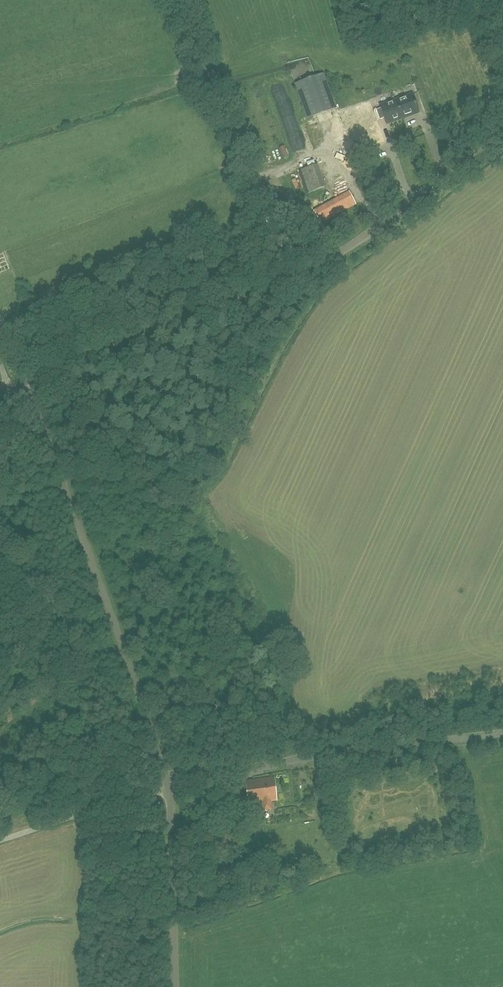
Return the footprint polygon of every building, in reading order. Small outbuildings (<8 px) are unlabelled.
[(323,74),(295,83),(308,118),(336,108),(323,74)] [(395,101),(402,118),(418,112),(412,95),(395,101)] [(386,124),(402,118),(395,101),(380,106),(381,109),(373,112),(369,102),(339,113),(353,152),(383,141),(376,121),(384,118),(386,124)] [(320,164),(304,170),(311,192),(328,187),(320,164)] [(349,192),(339,197),(346,210),(355,205),(349,192)] [(277,219),(286,218),(285,206),(277,207),(277,219)] [(271,810),(270,801),(277,800),(274,778),(245,781),(248,804),(261,802),(262,811),(271,810)] [(331,786),(323,787),(324,799),(332,798),(331,786)]
